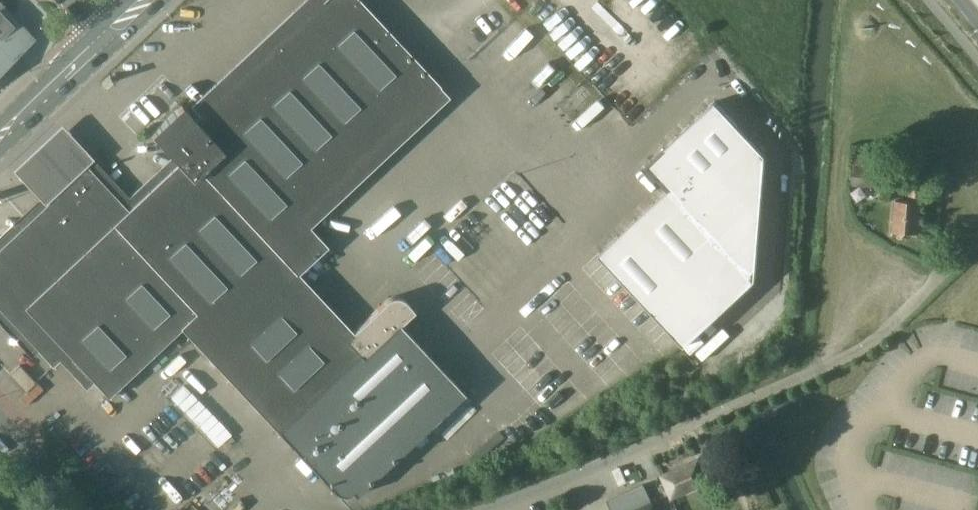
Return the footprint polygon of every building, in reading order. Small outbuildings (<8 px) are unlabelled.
[(87,166),(47,203),(0,248),(0,310),(52,366),(58,360),(85,388),(93,381),(107,396),(181,328),(335,493),(336,494),(338,495),(340,496),(341,496),(343,496),(346,495),(348,495),(350,494),(351,492),(355,497),(463,395),(399,327),(415,312),(402,298),(395,296),(388,298),(351,331),(297,273),(327,246),(309,227),(449,96),(439,87),(440,86),(360,0),(323,0),(195,121),(181,105),(150,134),(177,164),(128,210),(87,166)] [(0,1),(0,72),(36,39),(0,1)] [(667,188),(599,255),(684,346),(754,279),(763,155),(714,102),(646,165),(667,188)] [(14,171),(47,203),(87,166),(92,161),(61,128),(14,171)] [(883,187),(884,169),(852,167),(851,185),(883,187)] [(925,206),(929,175),(912,174),(910,200),(897,199),(894,231),(917,233),(919,205),(925,206)] [(627,295),(610,276),(601,284),(618,302),(627,295)] [(25,392),(35,382),(19,365),(9,374),(25,392)] [(671,497),(708,481),(698,459),(661,475),(671,497)]
